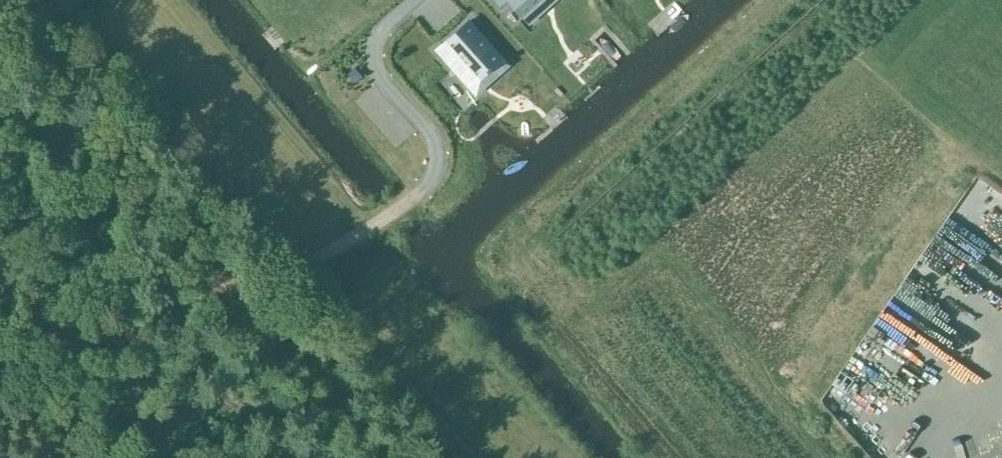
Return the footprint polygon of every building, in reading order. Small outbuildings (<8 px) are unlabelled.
[(525,17),(544,0),(509,0),(525,17)] [(470,21),(439,49),(449,61),(457,55),(479,80),(503,58),(470,21)]
